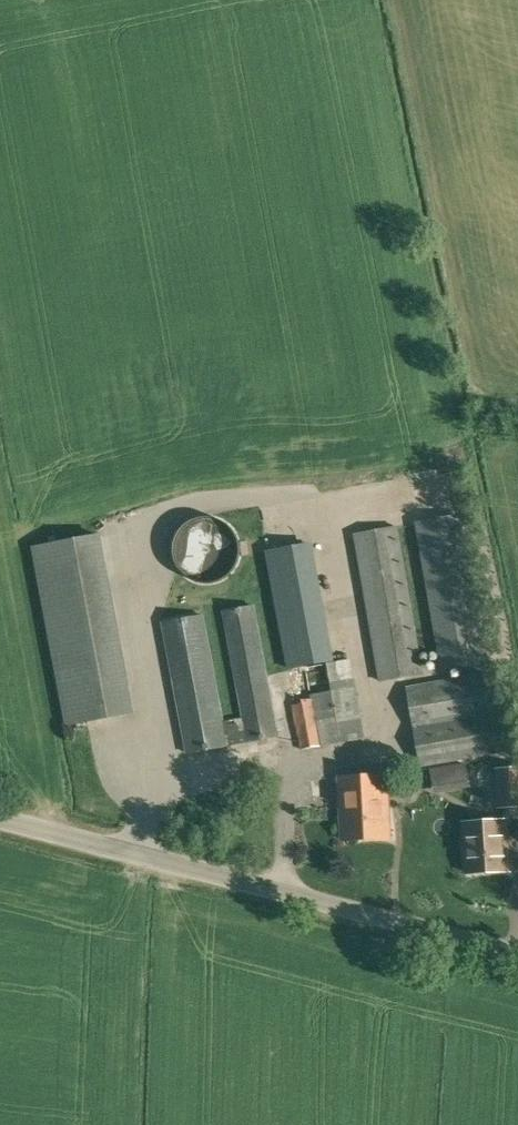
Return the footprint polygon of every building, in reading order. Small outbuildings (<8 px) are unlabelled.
[(443,516),(461,512),(456,485),(438,488),(443,516)] [(442,671),(487,663),(461,514),(416,522),(442,671)] [(398,527),(353,535),(378,681),(425,672),(398,527)] [(34,548),(67,725),(133,713),(100,536),(34,548)] [(288,670),(301,750),(366,738),(351,658),(335,661),(313,542),(267,550),(288,670)] [(280,736),(255,604),(222,610),(229,650),(241,717),(224,720),(211,653),(205,614),(161,622),(186,754),(280,736)] [(420,767),(501,753),(489,672),(407,686),(420,767)] [(517,807),(517,766),(495,767),(497,808),(517,807)] [(342,840),(391,838),(387,773),(338,776),(342,840)] [(468,874),(508,872),(505,821),(465,823),(468,874)]
